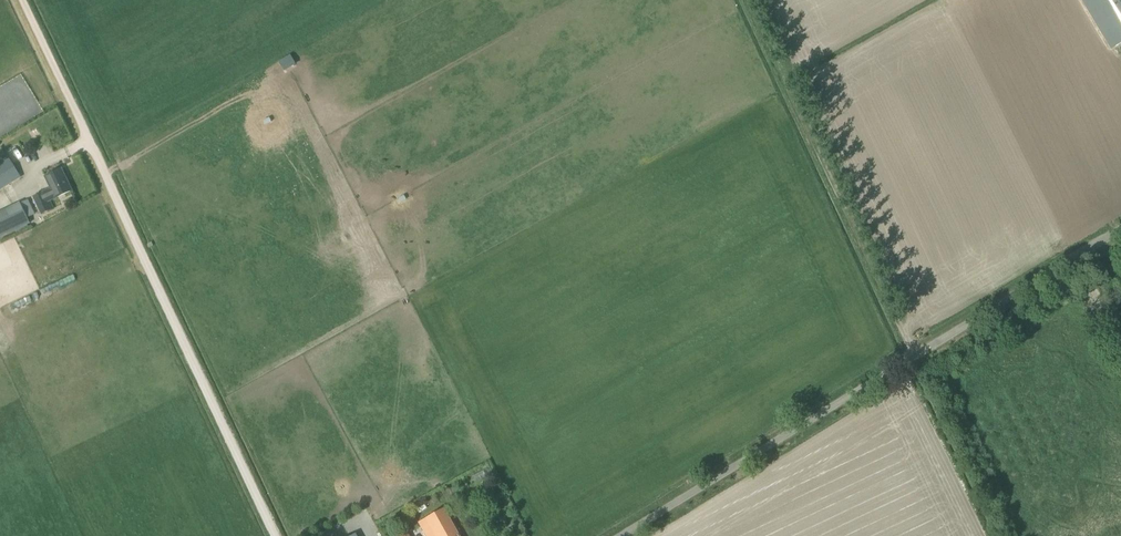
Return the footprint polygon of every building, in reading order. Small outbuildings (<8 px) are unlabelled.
[(1111,51),(1120,45),(1120,0),(1080,0),(1111,51)] [(21,177),(8,158),(0,163),(0,190),(21,177)] [(55,198),(72,191),(61,169),(45,177),(51,188),(33,197),(41,214),(53,209),(49,201),(55,198)] [(30,223),(27,218),(35,214),(28,199),(0,213),(0,237),(30,223)] [(443,509),(420,521),(428,535),(459,535),(443,509)] [(402,527),(394,531),(397,535),(407,535),(402,527)]
